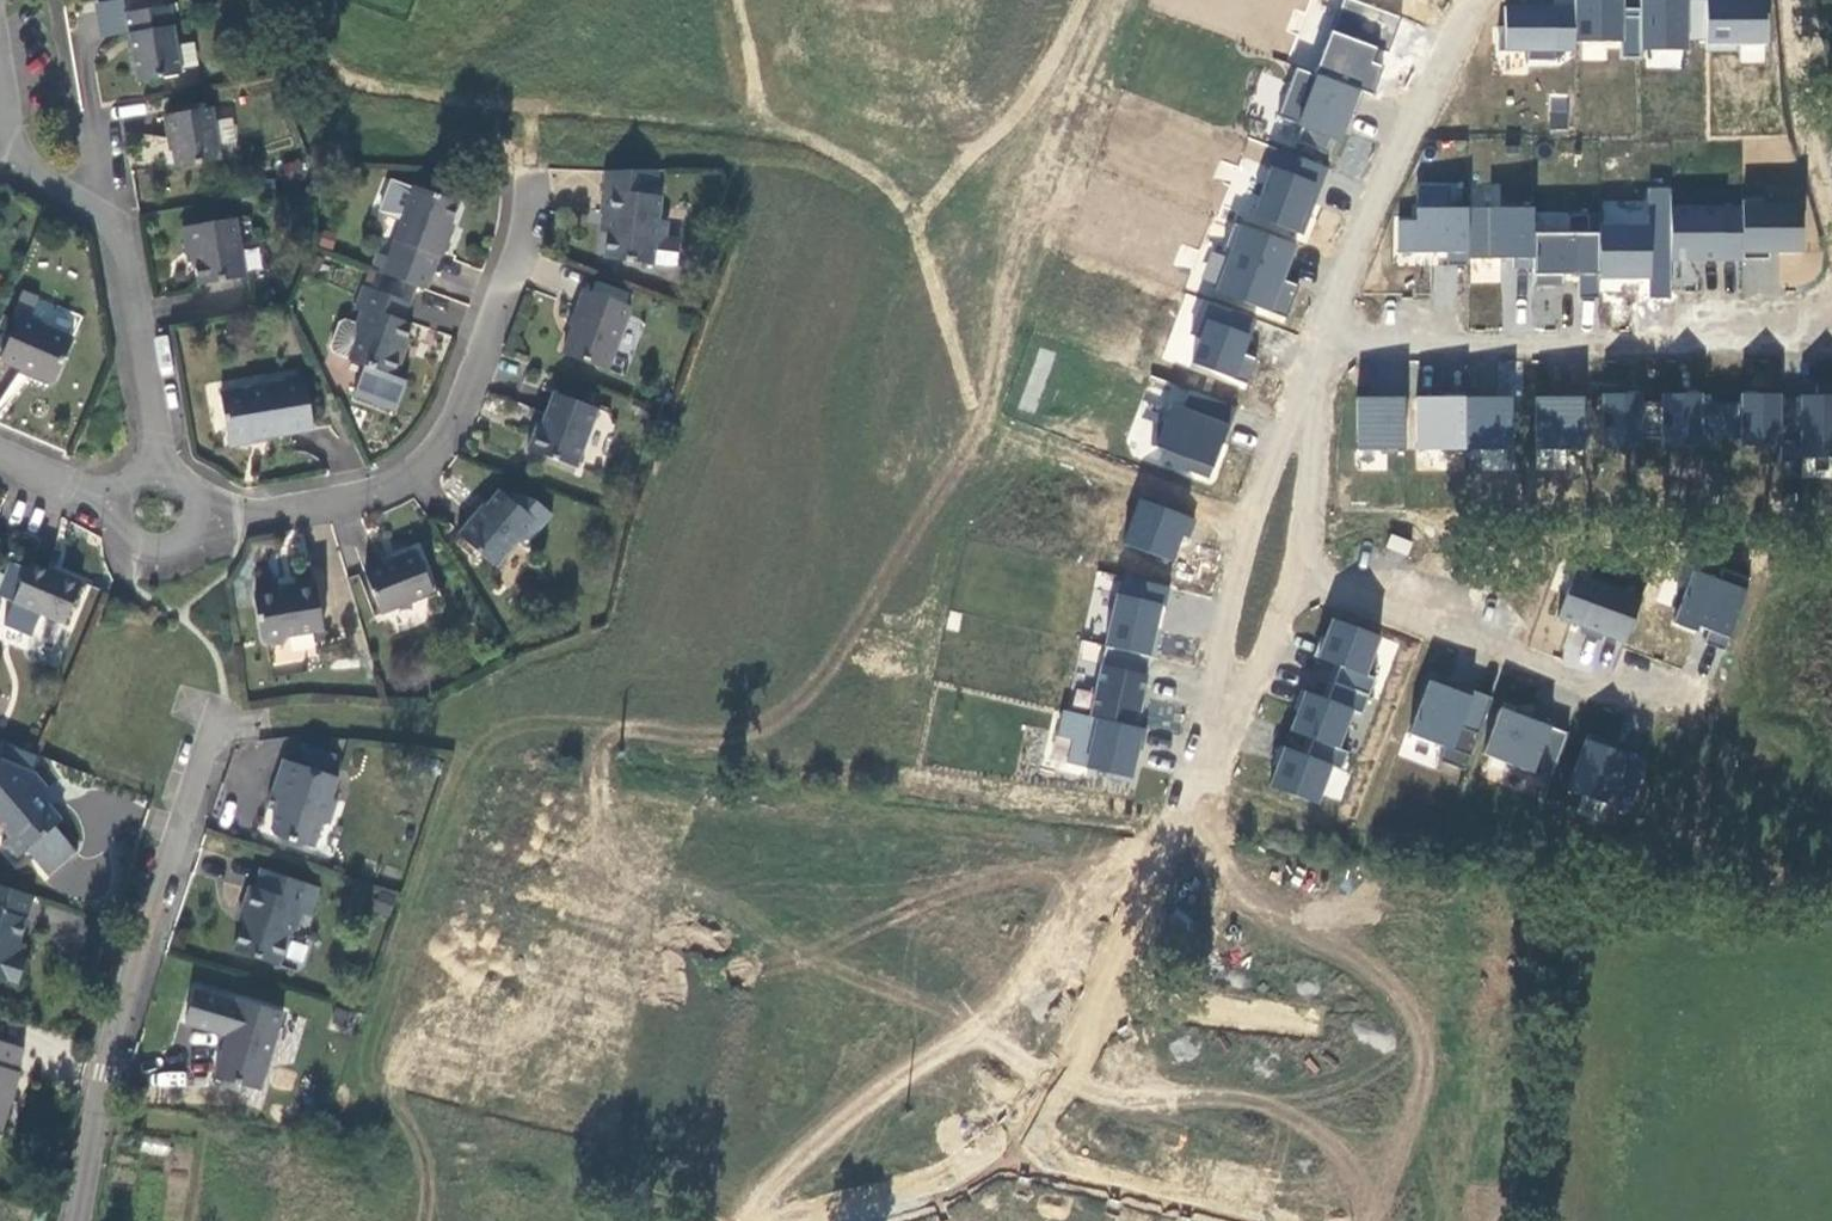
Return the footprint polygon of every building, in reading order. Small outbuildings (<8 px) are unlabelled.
[(1272,137),(1335,156),(1356,85),(1374,90),(1387,48),(1323,28),(1331,0),(1309,0),(1306,12),(1299,10),(1284,61),(1294,64),(1272,137)] [(1552,0),(1502,0),(1501,52),(1573,54),(1575,1),(1552,0)] [(1769,0),(1640,0),(1640,9),(1624,9),(1624,0),(1576,0),(1577,40),(1623,39),(1624,51),(1687,49),(1686,43),(1770,41),(1769,0)] [(169,6),(124,14),(136,83),(180,76),(169,6)] [(211,109),(162,116),(166,139),(169,138),(174,169),(220,162),(211,109)] [(1299,239),(1301,240),(1327,164),(1271,146),(1255,195),(1238,190),(1229,216),(1234,218),(1222,253),(1211,249),(1198,287),(1287,316),(1297,284),(1285,280),(1299,239)] [(1578,294),(1597,295),(1598,277),(1651,279),(1650,297),(1673,298),(1673,288),(1700,289),(1701,260),(1741,262),(1740,295),(1778,297),(1780,253),(1802,254),(1805,204),(1671,197),(1671,186),(1646,185),(1646,201),(1602,198),(1600,231),(1567,230),(1568,211),(1415,203),(1414,219),(1394,218),(1392,253),(1535,261),(1535,272),(1579,274),(1578,294)] [(1417,203),(1444,206),(1445,188),(1419,186),(1417,203)] [(414,188),(388,258),(432,274),(439,257),(442,258),(450,237),(446,235),(458,204),(414,188)] [(604,260),(652,265),(654,246),(664,239),(666,221),(657,221),(660,191),(637,188),(636,194),(603,191),(600,214),(609,216),(604,260)] [(234,220),(181,229),(185,252),(191,251),(197,286),(244,278),(234,220)] [(1499,285),(1499,259),(1469,259),(1469,285),(1499,285)] [(416,287),(374,272),(368,288),(409,304),(416,287)] [(1561,275),(1535,274),(1534,324),(1560,325),(1561,275)] [(403,321),(409,304),(368,288),(363,286),(354,310),(359,312),(353,326),(343,322),(337,325),(329,347),(331,352),(348,358),(348,360),(394,377),(403,355),(399,354),(410,324),(403,321)] [(630,307),(583,290),(569,328),(571,328),(562,354),(606,371),(630,307)] [(1584,297),(1581,324),(1594,326),(1597,299),(1584,297)] [(1175,356),(1247,386),(1259,359),(1244,353),(1256,325),(1197,301),(1175,356)] [(19,316),(0,358),(0,361),(20,369),(19,372),(47,384),(54,382),(72,340),(19,316)] [(1143,398),(1163,404),(1145,459),(1210,480),(1234,405),(1150,377),(1143,398)] [(304,381),(220,395),(228,441),(252,437),(252,441),(265,439),(312,431),(304,381)] [(1602,392),(1600,448),(1644,449),(1646,393),(1602,392)] [(526,451),(576,469),(598,410),(553,393),(539,430),(535,428),(526,451)] [(1831,456),(1831,393),(1740,394),(1662,395),(1662,447),(1782,446),(1782,457),(1831,456)] [(1414,449),(1478,451),(1477,467),(1512,469),(1514,397),(1416,394),(1414,449)] [(1406,396),(1356,395),(1355,448),(1405,449),(1406,396)] [(1534,450),(1586,451),(1586,396),(1534,396),(1534,450)] [(252,437),(228,441),(229,447),(266,442),(265,439),(252,441),(252,437)] [(473,515),(456,535),(495,569),(534,522),(498,491),(476,518),(473,515)] [(1176,564),(1193,516),(1138,497),(1122,544),(1176,564)] [(364,574),(380,614),(432,595),(416,551),(397,558),(397,561),(364,574)] [(12,604),(63,625),(80,582),(60,574),(59,577),(28,564),(12,604)] [(1674,625),(1730,642),(1747,587),(1691,569),(1674,625)] [(1572,572),(1558,619),(1628,640),(1642,592),(1572,572)] [(1137,725),(1166,584),(1119,574),(1089,714),(1061,708),(1053,745),(1069,748),(1066,763),(1134,777),(1145,727),(1137,725)] [(253,597),(261,641),(267,646),(283,643),(288,637),(317,633),(314,613),(319,609),(314,581),(292,585),(292,587),(278,589),(279,593),(253,597)] [(1301,688),(1270,785),(1335,806),(1389,637),(1329,618),(1306,690),(1301,688)] [(1405,749),(1468,769),(1491,698),(1428,677),(1405,749)] [(1502,705),(1483,753),(1549,780),(1569,731),(1502,705)] [(1585,738),(1566,793),(1630,815),(1649,760),(1585,738)] [(25,851),(48,878),(77,855),(53,827),(60,822),(46,805),(45,806),(37,797),(46,790),(32,774),(0,760),(0,827),(8,837),(0,844),(14,860),(25,851)] [(338,777),(283,760),(273,791),(284,796),(273,829),(277,839),(314,850),(322,823),(329,825),(338,799),(331,798),(338,777)] [(320,884),(262,868),(256,884),(252,884),(243,908),(248,910),(237,949),(278,962),(290,934),(296,930),(303,910),(310,914),(320,884)] [(0,886),(0,979),(17,984),(25,959),(14,956),(33,897),(0,886)] [(390,916),(395,893),(376,888),(370,911),(390,916)] [(261,1088),(285,1011),(239,997),(238,1000),(196,987),(186,1020),(228,1033),(215,1074),(261,1088)] [(0,1042),(0,1132),(18,1072),(15,1071),(21,1048),(0,1042)] [(157,1088),(185,1086),(184,1072),(156,1074),(157,1088)]
